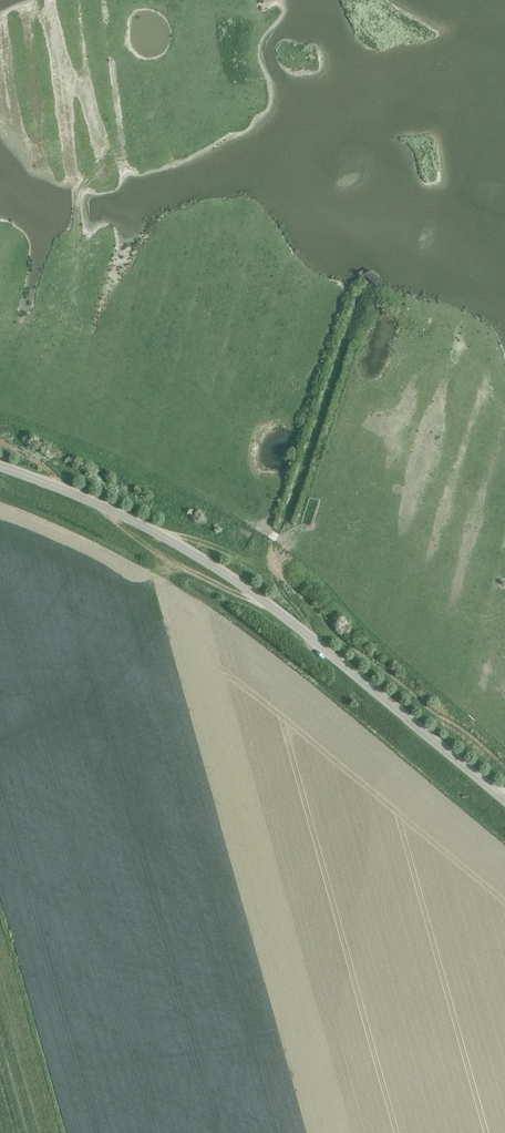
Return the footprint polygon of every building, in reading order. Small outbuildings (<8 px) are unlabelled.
[(371,272),(363,275),(376,286),(378,278),(371,272)]
